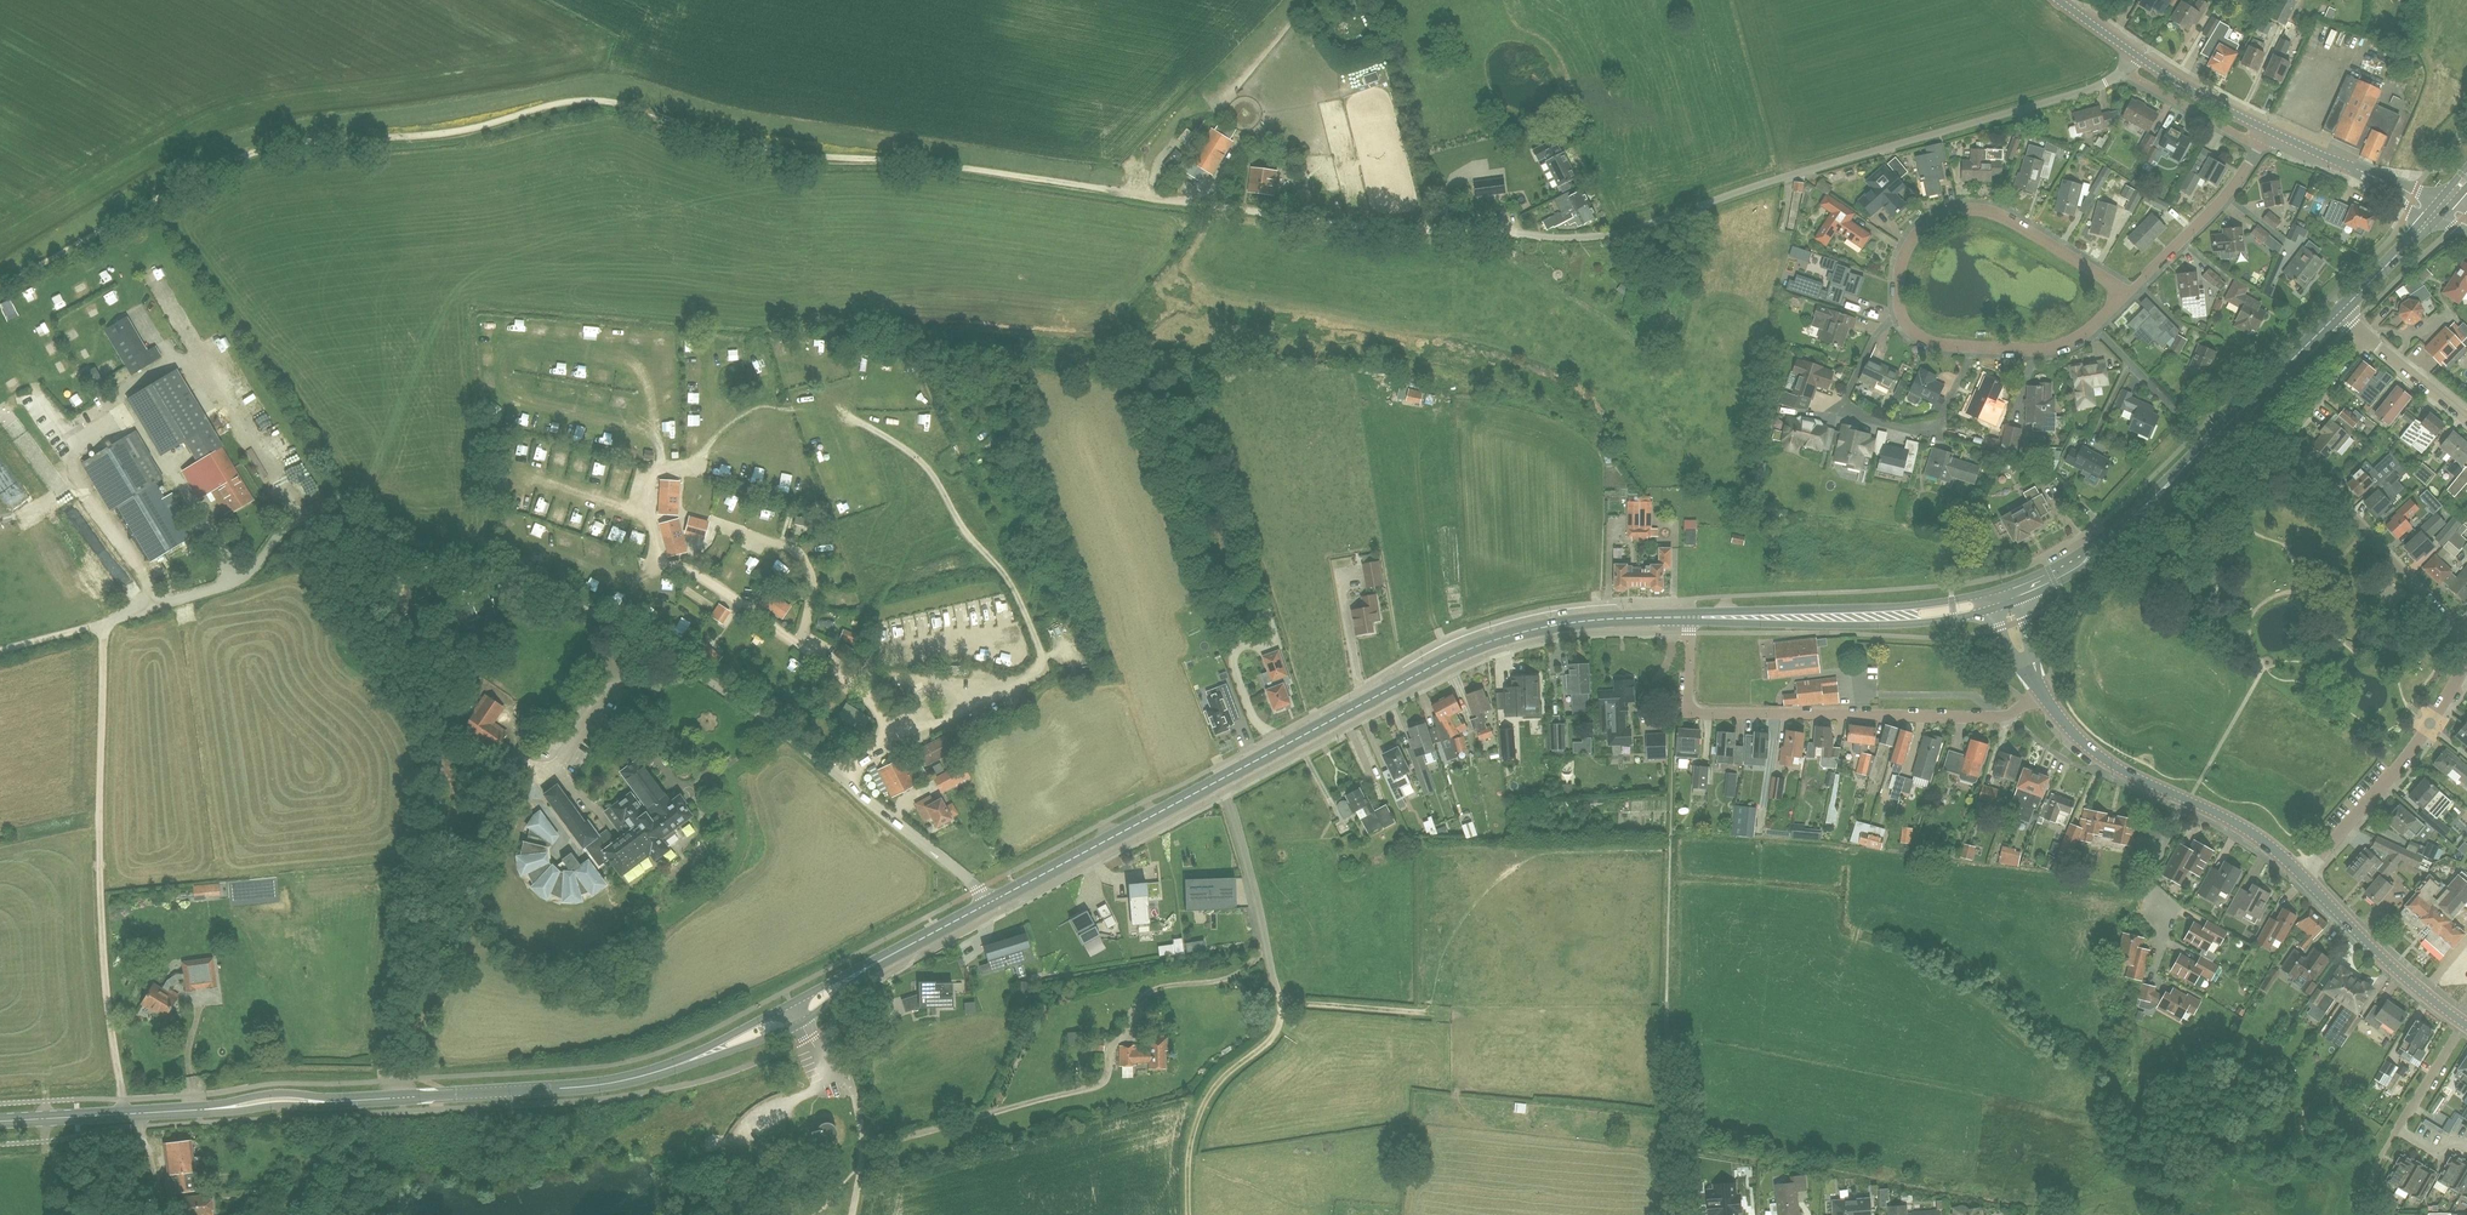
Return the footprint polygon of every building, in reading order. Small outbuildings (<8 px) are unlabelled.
[(2142,1),(2140,5),(2150,12),(2153,8),(2161,13),(2170,0),(2143,0),(2142,1)] [(2205,10),(2208,5),(2201,0),(2199,0),(2193,9),(2183,2),(2171,20),(2187,30),(2192,22),(2196,24),(2205,10)] [(2293,10),(2297,2),(2294,1),(2292,0),(2278,0),(2269,17),(2285,26),(2293,10)] [(2325,5),(2321,15),(2329,18),(2333,8),(2325,5)] [(2217,25),(2219,21),(2212,17),(2201,35),(2209,39),(2217,25)] [(2289,32),(2293,24),(2287,21),(2284,29),(2289,32)] [(2208,66),(2209,67),(2209,69),(2214,72),(2215,70),(2225,75),(2236,54),(2234,53),(2239,46),(2238,43),(2231,39),(2226,40),(2221,37),(2226,30),(2217,25),(2209,39),(2209,40),(2219,46),(2208,66)] [(2382,39),(2399,43),(2402,29),(2385,26),(2382,39)] [(2256,71),(2264,53),(2261,52),(2264,45),(2253,39),(2241,64),(2256,71)] [(2281,82),(2290,63),(2280,59),(2281,56),(2284,57),(2290,43),(2281,39),(2274,53),(2276,53),(2274,56),(2273,56),(2264,75),(2281,82)] [(2348,55),(2352,45),(2346,43),(2342,53),(2348,55)] [(2399,116),(2389,112),(2374,105),(2381,91),(2347,75),(2322,130),(2333,135),(2362,148),(2368,137),(2371,139),(2374,132),(2388,139),(2399,116)] [(2122,117),(2148,132),(2158,115),(2132,100),(2122,117)] [(2320,110),(2314,107),(2312,109),(2305,106),(2306,102),(2301,100),(2296,111),(2315,120),(2320,110)] [(1154,101),(1150,106),(1160,114),(1164,109),(1154,101)] [(2099,105),(2065,117),(2071,137),(2095,129),(2096,132),(2107,128),(2099,105)] [(1141,114),(1151,124),(1158,118),(1148,108),(1141,114)] [(1123,134),(1139,122),(1130,109),(1114,121),(1123,134)] [(2190,141),(2177,133),(2180,129),(2171,124),(2160,145),(2169,150),(2166,156),(2178,162),(2181,157),(2190,141)] [(1233,142),(1212,129),(1192,162),(1212,175),(1233,142)] [(2091,142),(2098,147),(2105,136),(2098,131),(2091,142)] [(2385,146),(2388,139),(2374,132),(2371,139),(2368,137),(2362,148),(2360,154),(2375,161),(2382,145),(2385,146)] [(2151,147),(2156,138),(2152,135),(2147,133),(2138,148),(2147,153),(2151,147)] [(2017,139),(2014,138),(2013,137),(2005,157),(2012,161),(2021,140),(2017,139)] [(1926,147),(1928,155),(1916,157),(1921,180),(1924,179),(1928,196),(1940,193),(1938,180),(1943,179),(1940,163),(1945,162),(1941,144),(1926,147)] [(2029,144),(2025,158),(2019,178),(2017,177),(2014,187),(2023,190),(2022,192),(2032,195),(2032,192),(2034,193),(2042,165),(2049,167),(2051,168),(2055,155),(2044,152),(2045,149),(2029,144)] [(2155,149),(2151,147),(2147,153),(2144,160),(2151,164),(2159,151),(2155,149)] [(2195,187),(2201,177),(2216,186),(2226,167),(2213,160),(2215,156),(2203,149),(2198,158),(2190,171),(2189,170),(2184,180),(2195,187)] [(2002,162),(2003,150),(1983,150),(1976,150),(1976,158),(1971,158),(1971,162),(1963,162),(1962,179),(1991,180),(1991,174),(2001,175),(2002,162)] [(1576,178),(1563,152),(1546,161),(1559,187),(1560,187),(1563,192),(1571,188),(1568,183),(1576,178)] [(1903,204),(1896,196),(1906,187),(1891,170),(1890,171),(1884,164),(1865,181),(1874,192),(1861,203),(1871,214),(1877,209),(1882,204),(1893,216),(1900,209),(1901,211),(1907,206),(1905,203),(1903,204)] [(2105,166),(2089,192),(2090,192),(2096,196),(2112,171),(2105,166)] [(1276,171),(1252,168),(1249,192),(1273,195),(1276,171)] [(1817,178),(1813,183),(1822,191),(1827,185),(1817,178)] [(1491,182),(1475,184),(1476,197),(1493,194),(1505,193),(1503,180),(1491,182)] [(2082,183),(2081,186),(2063,181),(2055,211),(2073,216),(2076,206),(2081,207),(2082,205),(2084,196),(2087,197),(2090,192),(2089,192),(2091,185),(2082,183)] [(2267,206),(2282,204),(2278,181),(2261,184),(2263,194),(2264,194),(2266,204),(2267,206)] [(1793,192),(1791,204),(1787,228),(1794,229),(1800,203),(1799,202),(1801,193),(1802,193),(1804,183),(1794,182),(1792,192),(1793,192)] [(2128,212),(2132,214),(2143,194),(2135,190),(2126,185),(2120,197),(2128,201),(2124,209),(2128,212)] [(1545,227),(1589,204),(1582,190),(1569,197),(1568,194),(1556,200),(1558,204),(1555,206),(1559,213),(1542,222),(1545,227)] [(2142,201),(2148,203),(2166,212),(2168,208),(2170,205),(2151,196),(2146,193),(2142,201)] [(1839,202),(1828,195),(1827,195),(1826,194),(1818,205),(1831,214),(1815,238),(1826,246),(1837,231),(1862,248),(1871,235),(1848,220),(1849,217),(1853,212),(1839,203),(1839,202)] [(2331,218),(2345,224),(2345,223),(2355,228),(2353,232),(2361,236),(2365,229),(2368,230),(2376,213),(2355,204),(2352,209),(2342,204),(2338,202),(2331,218)] [(2108,238),(2116,208),(2098,203),(2090,233),(2108,238)] [(1589,204),(1545,227),(1546,230),(1553,227),(1554,228),(1567,221),(1570,225),(1576,222),(1578,227),(1583,224),(1583,225),(1596,217),(1589,204)] [(2269,211),(2261,220),(2274,230),(2281,221),(2269,211)] [(2142,251),(2166,227),(2152,214),(2129,238),(2142,251)] [(2289,233),(2298,237),(2302,228),(2293,224),(2289,233)] [(2263,244),(2270,235),(2257,225),(2254,229),(2250,234),(2263,244)] [(2214,249),(2219,248),(2220,260),(2230,258),(2230,252),(2243,251),(2240,228),(2224,229),(2224,237),(2213,238),(2214,249)] [(1652,237),(1650,246),(1677,252),(1679,243),(1652,237)] [(1789,254),(1798,257),(1800,249),(1792,246),(1789,254)] [(2303,247),(2298,254),(2297,253),(2292,260),(2296,263),(2287,275),(2303,287),(2322,262),(2303,247)] [(1785,257),(1781,268),(1790,271),(1794,260),(1785,257)] [(1848,272),(1849,270),(1850,269),(1837,264),(1838,261),(1824,257),(1820,267),(1834,272),(1827,292),(1821,290),(1824,284),(1796,274),(1794,281),(1789,279),(1786,289),(1791,291),(1818,300),(1819,296),(1825,298),(1824,299),(1839,304),(1839,303),(1843,292),(1857,296),(1863,277),(1848,272)] [(105,266),(96,270),(100,281),(110,277),(105,266)] [(2461,266),(2443,292),(2458,302),(2466,290),(2466,284),(2466,283),(2466,270),(2461,266)] [(2205,272),(2201,277),(2214,288),(2221,279),(2209,268),(2205,272)] [(161,272),(153,275),(157,287),(166,284),(161,272)] [(2204,289),(2197,289),(2195,273),(2178,275),(2179,285),(2180,285),(2182,297),(2191,297),(2192,318),(2206,316),(2204,289)] [(2274,284),(2270,282),(2265,279),(2261,288),(2270,292),(2274,284)] [(2250,287),(2236,280),(2234,284),(2226,300),(2243,309),(2233,327),(2249,335),(2252,330),(2256,332),(2266,313),(2258,309),(2261,304),(2245,295),(2250,287)] [(20,288),(22,295),(34,291),(32,284),(20,288)] [(1629,289),(1621,284),(1617,290),(1624,295),(1629,289)] [(2419,304),(2430,296),(2431,296),(2424,285),(2407,297),(2408,298),(2406,300),(2407,300),(2402,304),(2401,303),(2400,307),(2399,313),(2397,313),(2398,316),(2399,316),(2402,321),(2404,324),(2405,323),(2411,324),(2411,326),(2414,325),(2414,323),(2419,320),(2420,321),(2422,317),(2421,317),(2422,312),(2423,312),(2423,309),(2421,309),(2419,304)] [(174,293),(164,297),(169,309),(179,305),(174,293)] [(0,304),(10,300),(8,294),(0,297),(0,304)] [(1857,319),(1828,310),(1828,308),(1817,305),(1813,317),(1814,318),(1811,326),(1820,329),(1817,340),(1824,342),(1825,340),(1842,346),(1848,328),(1854,330),(1855,324),(1857,319)] [(2171,349),(2176,338),(2175,338),(2180,330),(2168,318),(2155,305),(2152,308),(2148,312),(2144,308),(2128,324),(2135,331),(2133,333),(2136,335),(2142,328),(2162,348),(2166,344),(2171,349)] [(35,323),(40,332),(46,329),(41,320),(35,323)] [(104,333),(131,377),(161,359),(155,348),(147,353),(127,320),(104,333)] [(2445,328),(2425,349),(2440,364),(2461,344),(2445,328)] [(53,335),(46,338),(51,352),(58,349),(53,335)] [(2178,336),(2171,349),(2178,353),(2186,340),(2178,336)] [(199,350),(212,343),(209,337),(196,343),(199,350)] [(78,360),(83,357),(78,346),(72,349),(78,360)] [(2210,363),(2215,352),(2200,346),(2191,367),(2207,373),(2211,364),(2210,363)] [(1874,389),(1877,382),(1891,389),(1899,372),(1870,358),(1862,375),(1861,375),(1858,381),(1874,389)] [(1817,385),(1827,388),(1828,386),(1833,381),(1834,379),(1831,378),(1833,371),(1822,367),(1822,366),(1804,360),(1804,361),(1798,360),(1794,372),(1800,374),(1794,391),(1813,398),(1817,385)] [(2352,371),(2380,393),(2385,385),(2379,380),(2376,383),(2370,378),(2375,371),(2360,360),(2352,371)] [(2091,386),(2107,383),(2104,361),(2094,362),(2095,364),(2082,366),(2081,364),(2070,365),(2072,377),(2074,376),(2076,387),(2074,388),(2077,407),(2094,404),(2091,386)] [(109,391),(95,367),(83,374),(97,398),(109,391)] [(1918,373),(1910,391),(1907,397),(1907,398),(1908,400),(1915,403),(1918,402),(1921,396),(1935,403),(1931,410),(1938,413),(1945,400),(1938,396),(1944,386),(1929,379),(1932,373),(1922,368),(1919,374),(1918,373)] [(244,369),(236,372),(239,380),(247,376),(244,369)] [(252,500),(221,447),(174,371),(127,399),(161,456),(188,439),(200,460),(183,470),(199,498),(212,490),(216,488),(220,495),(216,497),(225,513),(229,511),(231,513),(252,500)] [(2355,392),(2357,392),(2358,393),(2361,389),(2375,399),(2380,393),(2352,371),(2344,381),(2351,387),(2352,390),(2355,392)] [(16,374),(1,377),(4,390),(18,387),(16,374)] [(1991,415),(1999,418),(2005,404),(1997,401),(2004,385),(1987,378),(1978,398),(1977,398),(1973,407),(1969,416),(1987,423),(1991,415)] [(77,381),(67,385),(71,396),(81,393),(77,381)] [(2041,384),(2041,387),(2028,386),(2027,422),(2034,422),(2033,430),(2049,431),(2049,413),(2054,414),(2055,398),(2050,398),(2050,384),(2041,384)] [(2389,425),(2411,399),(2396,388),(2375,414),(2389,425)] [(1406,401),(1420,404),(1423,392),(1409,389),(1406,401)] [(2138,433),(2149,438),(2158,418),(2151,415),(2154,408),(2130,397),(2131,394),(2123,390),(2116,407),(2124,410),(2126,406),(2137,411),(2135,415),(2129,427),(2139,432),(2138,433)] [(1782,392),(1778,403),(1795,409),(1798,397),(1782,392)] [(741,418),(759,407),(755,401),(737,412),(741,418)] [(2338,416),(2353,428),(2359,420),(2344,408),(2338,416)] [(234,435),(244,431),(235,409),(225,414),(234,435)] [(2411,425),(2412,422),(2414,419),(2406,412),(2402,417),(2411,425)] [(2355,430),(2353,428),(2338,416),(2335,413),(2330,420),(2320,432),(2323,435),(2313,446),(2326,458),(2334,449),(2337,452),(2349,437),(2355,430)] [(2412,422),(2411,425),(2399,438),(2411,448),(2415,442),(2425,451),(2436,437),(2435,436),(2443,426),(2442,424),(2443,422),(2439,419),(2437,421),(2429,413),(2420,424),(2421,425),(2419,427),(2412,422)] [(777,431),(790,428),(787,416),(774,420),(777,431)] [(1788,417),(1782,439),(1785,440),(1784,445),(1786,448),(1793,450),(1796,448),(1797,443),(1822,449),(1827,426),(1819,425),(1820,421),(1814,420),(1814,423),(1788,417)] [(1843,425),(1840,438),(1834,461),(1849,464),(1848,467),(1860,470),(1864,456),(1872,458),(1876,440),(1869,438),(1870,435),(1856,432),(1857,428),(1843,425)] [(2014,427),(2005,425),(2000,451),(2016,456),(2022,429),(2014,427)] [(282,448),(295,444),(289,427),(276,432),(282,448)] [(163,498),(154,482),(163,477),(151,457),(152,456),(136,430),(80,463),(108,510),(118,504),(152,560),(188,538),(179,523),(187,518),(172,492),(163,498)] [(2447,452),(2451,457),(2464,442),(2452,433),(2440,447),(2442,449),(2436,456),(2440,460),(2447,452)] [(1196,434),(1183,440),(1188,450),(1201,444),(1196,434)] [(517,438),(515,445),(533,448),(534,442),(517,438)] [(1884,445),(1881,456),(1879,468),(1902,474),(1903,469),(1912,471),(1919,443),(1908,440),(1905,450),(1895,447),(1884,445)] [(2462,465),(2466,459),(2466,445),(2464,442),(2451,457),(2455,460),(2447,470),(2457,479),(2461,474),(2466,468),(2462,465)] [(2054,459),(2054,444),(2042,444),(2043,459),(2054,459)] [(2102,477),(2111,461),(2083,446),(2080,453),(2072,449),(2066,460),(2083,470),(2084,467),(2102,477)] [(557,447),(554,458),(566,461),(569,451),(557,447)] [(1946,474),(1975,483),(1980,467),(1952,459),(1953,457),(1952,456),(1953,454),(1936,449),(1933,448),(1925,474),(1944,480),(1946,474)] [(585,466),(587,454),(574,452),(572,464),(585,466)] [(2384,479),(2400,465),(2388,453),(2384,457),(2372,468),(2374,470),(2371,473),(2367,477),(2359,469),(2351,476),(2354,479),(2347,484),(2358,496),(2370,485),(2373,483),(2371,481),(2375,478),(2380,483),(2384,479)] [(615,478),(626,480),(630,465),(619,462),(615,478)] [(2421,463),(2417,468),(2412,474),(2426,485),(2436,474),(2422,462),(2421,463)] [(2388,502),(2389,501),(2395,495),(2390,489),(2392,487),(2390,486),(2406,471),(2400,465),(2384,479),(2388,484),(2379,492),(2378,491),(2365,504),(2370,509),(2368,511),(2376,519),(2387,509),(2385,506),(2389,503),(2388,502)] [(2038,472),(2032,475),(2038,487),(2042,485),(2044,484),(2038,472)] [(2461,474),(2457,479),(2447,491),(2454,498),(2466,483),(2466,479),(2461,474)] [(506,491),(518,487),(515,477),(503,480),(506,491)] [(662,481),(660,511),(676,512),(678,482),(662,481)] [(2005,530),(2009,528),(2016,541),(2028,534),(2027,531),(2041,523),(2038,517),(2048,512),(2044,503),(2047,502),(2042,493),(2039,494),(2035,486),(2023,493),(2029,503),(2003,518),(2004,519),(2000,521),(2005,530)] [(535,507),(547,511),(550,501),(538,497),(535,507)] [(2437,499),(2429,506),(2427,508),(2433,514),(2442,505),(2437,499)] [(1631,541),(1639,541),(1638,528),(1639,502),(1627,502),(1627,521),(1627,537),(1631,537),(1631,541)] [(1658,528),(1650,528),(1650,524),(1650,502),(1639,502),(1638,528),(1639,541),(1646,541),(1646,537),(1650,537),(1650,536),(1658,537),(1658,528)] [(77,518),(112,569),(134,554),(99,503),(77,518)] [(2386,526),(2397,538),(2410,526),(2404,519),(2410,513),(2405,507),(2392,519),(2393,520),(2386,526)] [(572,512),(569,522),(579,525),(583,515),(572,512)] [(2414,559),(2415,558),(2416,560),(2423,554),(2424,555),(2434,547),(2427,539),(2444,523),(2436,514),(2411,537),(2413,540),(2405,547),(2411,554),(2410,554),(2414,559)] [(676,517),(661,521),(670,555),(685,551),(676,517)] [(688,517),(684,531),(704,536),(708,522),(688,517)] [(2453,519),(2436,539),(2442,545),(2460,524),(2453,519)] [(2464,546),(2466,550),(2466,541),(2461,535),(2466,528),(2466,527),(2463,524),(2456,531),(2448,541),(2459,551),(2464,546)] [(628,539),(639,542),(642,530),(631,527),(628,539)] [(1686,544),(1695,544),(1695,531),(1686,531),(1686,544)] [(1732,534),(1732,538),(1731,543),(1743,546),(1745,537),(1732,534)] [(2454,557),(2459,551),(2448,541),(2437,554),(2441,558),(2447,551),(2454,557)] [(1639,568),(1639,587),(1650,587),(1654,591),(1660,591),(1663,588),(1663,568),(1671,568),(1671,549),(1659,549),(1659,565),(1651,565),(1651,567),(1647,567),(1647,568),(1639,568)] [(2435,557),(2424,569),(2428,573),(2440,583),(2442,581),(2447,585),(2446,586),(2460,597),(2465,591),(2466,593),(2466,567),(2457,579),(2454,576),(2454,577),(2449,573),(2451,572),(2439,561),(2435,557)] [(1365,576),(1367,587),(1382,584),(1379,562),(1363,564),(1365,576)] [(1639,587),(1639,568),(1631,568),(1631,567),(1627,567),(1627,565),(1615,565),(1615,588),(1618,591),(1624,591),(1627,587),(1639,587)] [(2326,585),(2334,576),(2323,566),(2315,575),(2326,585)] [(821,601),(836,600),(836,587),(821,588),(821,601)] [(759,603),(781,619),(791,606),(781,600),(784,597),(780,594),(777,597),(768,590),(759,603)] [(495,613),(491,599),(489,594),(468,600),(470,606),(467,607),(471,620),(478,618),(495,613)] [(1379,620),(1375,595),(1361,597),(1362,608),(1352,610),(1357,635),(1373,632),(1372,621),(1379,620)] [(722,622),(730,606),(717,600),(710,616),(722,622)] [(1769,676),(1819,670),(1815,638),(1775,643),(1777,661),(1768,662),(1769,676)] [(702,640),(694,649),(715,666),(722,656),(702,640)] [(833,651),(845,658),(851,647),(840,641),(833,651)] [(1275,709),(1276,709),(1277,711),(1284,709),(1283,706),(1290,703),(1287,694),(1290,693),(1287,685),(1291,683),(1288,676),(1279,650),(1270,653),(1261,656),(1267,673),(1271,682),(1274,681),(1276,686),(1267,690),(1266,691),(1269,700),(1271,699),(1275,709)] [(871,654),(849,658),(852,671),(873,667),(871,654)] [(1570,665),(1571,675),(1566,675),(1567,687),(1572,687),(1573,705),(1588,704),(1587,684),(1588,684),(1587,664),(1570,665)] [(1513,689),(1506,689),(1506,693),(1506,709),(1506,715),(1524,714),(1524,706),(1539,705),(1539,704),(1538,678),(1513,679),(1513,689)] [(1820,678),(1796,681),(1798,698),(1790,699),(1790,704),(1798,703),(1798,705),(1823,702),(1823,704),(1839,702),(1836,684),(1821,685),(1820,678)] [(1615,681),(1615,690),(1600,691),(1600,707),(1602,707),(1603,731),(1608,730),(1609,745),(1631,744),(1631,730),(1625,730),(1625,714),(1628,714),(1628,707),(1624,707),(1624,702),(1634,701),(1634,690),(1637,690),(1636,682),(1633,682),(1633,680),(1615,681)] [(1207,711),(1204,712),(1209,723),(1211,722),(1216,734),(1229,729),(1227,726),(1233,724),(1231,718),(1235,717),(1239,716),(1227,684),(1218,687),(1220,693),(1207,697),(1212,709),(1207,710),(1207,711)] [(772,700),(793,716),(801,706),(779,690),(772,700)] [(1473,715),(1475,714),(1477,718),(1470,720),(1474,732),(1477,731),(1480,740),(1493,736),(1490,726),(1486,728),(1484,722),(1486,722),(1482,712),(1491,709),(1487,698),(1485,698),(1482,690),(1467,695),(1473,715)] [(1458,734),(1462,732),(1468,729),(1462,719),(1458,712),(1462,710),(1453,694),(1442,699),(1455,723),(1452,725),(1458,734)] [(463,729),(494,750),(505,733),(491,724),(502,707),(485,696),(463,729)] [(1452,737),(1454,736),(1458,734),(1452,725),(1455,723),(1442,699),(1432,705),(1440,721),(1444,720),(1447,727),(1446,727),(1452,737)] [(846,703),(837,717),(862,732),(870,718),(846,703)] [(1424,724),(1423,724),(1423,722),(1416,724),(1417,726),(1409,729),(1413,738),(1409,739),(1412,747),(1409,748),(1407,749),(1410,758),(1411,759),(1415,757),(1420,756),(1422,755),(1434,751),(1430,741),(1424,724)] [(2462,729),(2459,728),(2455,733),(2456,735),(2456,736),(2466,746),(2466,724),(2466,723),(2462,729)] [(1566,749),(1565,724),(1557,724),(1550,724),(1551,750),(1566,749)] [(1860,752),(1863,727),(1849,725),(1847,741),(1854,742),(1853,751),(1860,752)] [(1885,756),(1882,755),(1886,744),(1892,746),(1897,728),(1885,725),(1876,756),(1870,777),(1869,779),(1877,781),(1885,756)] [(1824,747),(1824,756),(1823,756),(1820,759),(1819,765),(1822,767),(1836,768),(1837,765),(1836,765),(1840,747),(1835,747),(1832,747),(1832,738),(1830,738),(1831,728),(1815,726),(1814,745),(1808,745),(1806,757),(1814,758),(1814,749),(1815,749),(1815,746),(1824,747)] [(1863,727),(1860,752),(1866,753),(1867,744),(1874,744),(1876,728),(1863,727)] [(1505,759),(1515,758),(1513,729),(1502,730),(1505,759)] [(1677,756),(1698,757),(1700,731),(1679,729),(1677,756)] [(1893,763),(1891,769),(1900,772),(1912,733),(1899,729),(1894,746),(1889,762),(1893,763)] [(1801,758),(1804,733),(1788,731),(1785,747),(1783,747),(1780,764),(1791,765),(1792,756),(1801,758)] [(1735,734),(1718,733),(1717,755),(1718,755),(1717,763),(1741,764),(1742,749),(1739,749),(1734,749),(1735,734)] [(1755,737),(1746,737),(1744,765),(1754,765),(1754,757),(1765,758),(1767,758),(1769,734),(1755,733),(1755,735),(1755,737)] [(1647,735),(1648,758),(1666,757),(1665,734),(1656,735),(1647,735)] [(944,735),(917,749),(926,766),(953,752),(944,735)] [(1467,750),(1463,736),(1453,739),(1457,753),(1467,750)] [(1924,737),(1913,775),(1929,780),(1941,742),(1924,737)] [(1980,740),(1979,742),(1970,739),(1965,756),(1954,752),(1949,751),(1943,770),(1959,775),(1959,777),(1961,780),(1973,784),(1976,781),(1982,762),(1983,762),(1988,745),(1986,744),(1987,742),(1980,740)] [(1389,752),(1382,755),(1396,782),(1392,784),(1388,786),(1396,801),(1405,797),(1400,788),(1410,783),(1405,774),(1410,771),(1398,747),(1395,749),(1394,747),(1392,746),(1389,747),(1389,750),(1389,752)] [(2452,769),(2460,777),(2459,779),(2466,786),(2466,767),(2459,760),(2447,750),(2434,765),(2447,775),(2452,769)] [(2020,758),(2010,755),(2011,753),(2003,751),(2002,753),(2001,752),(1994,774),(1995,775),(1994,780),(2000,781),(2001,776),(2013,780),(2020,758)] [(1865,777),(1865,776),(1870,777),(1876,756),(1861,753),(1856,773),(1858,773),(1857,775),(1859,777),(1863,778),(1865,777)] [(900,758),(877,770),(891,797),(914,785),(913,784),(923,779),(916,767),(907,771),(900,758)] [(586,854),(598,869),(610,860),(620,874),(649,853),(654,859),(666,849),(659,839),(689,816),(676,798),(670,803),(637,759),(620,772),(641,800),(636,804),(629,795),(606,812),(623,837),(616,842),(607,829),(597,836),(587,821),(583,824),(556,786),(543,795),(586,854)] [(1693,787),(1706,788),(1708,767),(1703,767),(1695,766),(1693,787)] [(2020,814),(2024,805),(2036,773),(2032,772),(2032,770),(2026,767),(2025,769),(2024,769),(2017,787),(2018,787),(2011,805),(2009,810),(2020,814)] [(948,769),(936,776),(932,778),(940,793),(956,784),(948,769)] [(1425,770),(1416,773),(1425,796),(1433,793),(1425,770)] [(1463,782),(1470,781),(1468,771),(1461,772),(1463,782)] [(1835,773),(1831,787),(1832,787),(1825,822),(1825,827),(1831,828),(1832,824),(1833,824),(1834,821),(1836,820),(1838,813),(1834,806),(1839,784),(1838,784),(1839,775),(1835,774),(1835,773)] [(2036,773),(2024,805),(2020,814),(2018,819),(2029,823),(2034,809),(2036,810),(2048,778),(2047,777),(2048,776),(2041,773),(2041,775),(2036,773)] [(1901,792),(1905,778),(1902,777),(1896,775),(1889,798),(1899,800),(1901,792)] [(1776,777),(1772,777),(1769,798),(1782,800),(1785,779),(1776,777)] [(1901,792),(1909,794),(1914,780),(1909,779),(1905,778),(1901,792)] [(2430,814),(2445,797),(2438,791),(2438,790),(2425,779),(2424,780),(2416,789),(2414,788),(2409,794),(2411,795),(2410,796),(2409,797),(2423,808),(2423,807),(2426,810),(2420,817),(2443,837),(2449,830),(2430,814)] [(1983,784),(1978,798),(1994,804),(1998,789),(1987,786),(1983,784)] [(1338,806),(1338,808),(1344,819),(1353,814),(1353,813),(1356,811),(1368,834),(1383,826),(1384,829),(1395,822),(1386,805),(1383,806),(1374,811),(1366,796),(1364,798),(1359,788),(1346,796),(1349,802),(1348,803),(1346,802),(1344,801),(1342,802),(1340,803),(1339,804),(1338,806)] [(2042,825),(2047,811),(2048,811),(2045,819),(2055,822),(2060,809),(2071,813),(2075,802),(2051,794),(2047,806),(2043,804),(2036,823),(2042,825)] [(935,827),(942,823),(944,824),(949,822),(950,819),(949,816),(944,807),(940,799),(934,802),(930,795),(918,802),(915,803),(924,820),(927,819),(930,817),(935,827)] [(1974,813),(1981,815),(1984,803),(1977,801),(1974,813)] [(2410,840),(2415,835),(2416,837),(2425,826),(2415,817),(2414,819),(2400,807),(2388,820),(2402,833),(2410,840)] [(2093,833),(2102,834),(2102,837),(2113,839),(2112,842),(2122,844),(2131,846),(2136,821),(2127,819),(2111,816),(2111,817),(2106,816),(2106,814),(2085,810),(2083,819),(2082,818),(2080,827),(2078,839),(2079,839),(2091,841),(2093,833)] [(561,860),(562,862),(570,872),(558,871),(548,861),(546,847),(550,847),(557,836),(539,812),(534,816),(527,826),(528,827),(528,826),(530,827),(526,842),(522,841),(522,842),(523,842),(519,857),(517,857),(517,856),(516,856),(518,869),(521,875),(526,872),(533,886),(532,887),(531,887),(540,896),(546,899),(549,893),(562,899),(562,901),(561,901),(561,902),(575,903),(581,901),(579,895),(589,892),(591,895),(591,896),(606,885),(588,861),(580,866),(570,853),(561,860)] [(1428,814),(1419,817),(1425,834),(1434,831),(1428,814)] [(688,835),(693,828),(685,823),(681,830),(688,835)] [(1477,834),(1473,823),(1462,826),(1466,838),(1477,834)] [(1804,825),(1792,824),(1791,837),(1820,840),(1821,830),(1804,828),(1804,825)] [(2063,846),(2060,855),(2055,868),(2067,872),(2075,850),(2079,839),(2078,839),(2080,827),(2076,826),(2071,824),(2064,845),(2063,846)] [(1912,828),(1903,827),(1901,843),(1910,844),(1912,828)] [(1862,831),(1858,844),(1865,845),(1868,832),(1862,831)] [(1881,850),(1884,837),(1868,832),(1865,845),(1881,850)] [(679,835),(677,842),(684,845),(687,838),(679,835)] [(2390,854),(2396,846),(2377,838),(2373,846),(2390,854)] [(1924,840),(1921,850),(1939,854),(1942,844),(1924,840)] [(2171,856),(2173,857),(2163,874),(2178,883),(2187,868),(2199,875),(2213,851),(2196,841),(2191,850),(2185,846),(2179,843),(2171,856)] [(2416,853),(2432,860),(2434,856),(2437,857),(2439,852),(2437,850),(2439,847),(2428,842),(2425,847),(2420,845),(2416,853)] [(1960,857),(1972,860),(1975,846),(1964,843),(1960,857)] [(2002,846),(1998,863),(2005,864),(2006,856),(2008,847),(2002,846)] [(2365,892),(2368,894),(2366,897),(2373,903),(2375,901),(2378,903),(2391,887),(2390,887),(2393,884),(2387,879),(2385,882),(2380,877),(2382,874),(2386,877),(2401,860),(2418,868),(2422,858),(2396,846),(2390,854),(2383,862),(2367,880),(2372,885),(2365,892)] [(2361,854),(2361,853),(2352,863),(2350,863),(2347,866),(2348,868),(2347,869),(2359,880),(2362,876),(2367,880),(2383,862),(2369,851),(2366,848),(2361,854)] [(2216,869),(2212,867),(2198,893),(2213,901),(2221,888),(2229,893),(2241,871),(2225,862),(2220,872),(2216,869)] [(633,866),(626,870),(631,877),(637,873),(633,866)] [(2461,871),(2458,876),(2446,889),(2441,885),(2429,875),(2415,891),(2417,892),(2405,906),(2400,912),(2401,915),(2414,927),(2417,927),(2421,930),(2417,935),(2422,939),(2426,935),(2427,936),(2424,939),(2444,956),(2452,947),(2453,948),(2465,934),(2442,914),(2445,911),(2453,918),(2466,901),(2466,876),(2461,871)] [(1200,903),(1225,902),(1237,901),(1237,891),(1236,878),(1224,878),(1186,880),(1187,911),(1200,910),(1200,903)] [(1149,924),(1147,897),(1160,896),(1159,881),(1127,884),(1131,925),(1149,924)] [(2245,890),(2241,888),(2228,912),(2241,919),(2246,910),(2259,918),(2265,907),(2263,905),(2270,894),(2254,885),(2249,893),(2245,890)] [(2285,908),(2284,909),(2283,908),(2276,921),(2272,919),(2269,917),(2256,941),(2264,946),(2270,935),(2282,942),(2297,916),(2290,912),(2290,910),(2285,908)] [(2296,924),(2307,935),(2298,946),(2303,950),(2313,939),(2313,940),(2328,923),(2310,909),(2296,924)] [(1082,944),(1099,935),(1086,910),(1069,920),(1082,944)] [(1116,924),(1111,915),(1107,917),(1103,920),(1107,928),(1116,924)] [(2212,945),(2211,943),(2213,940),(2220,944),(2227,932),(2208,921),(2206,924),(2204,928),(2194,923),(2186,938),(2203,947),(2207,949),(2210,949),(2212,945)] [(1023,949),(1029,948),(1024,933),(999,941),(982,946),(983,949),(987,963),(979,966),(982,974),(1018,963),(1015,952),(1023,949)] [(2144,949),(2141,948),(2143,937),(2125,933),(2118,961),(2131,964),(2128,976),(2142,979),(2149,950),(2144,949)] [(1183,938),(1173,939),(1175,954),(1185,952),(1183,938)] [(1205,940),(1186,943),(1188,953),(1207,950),(1205,940)] [(2311,981),(2317,972),(2319,973),(2329,958),(2314,948),(2307,958),(2294,949),(2282,967),(2296,976),(2298,973),(2308,980),(2303,988),(2309,993),(2315,984),(2311,981)] [(2202,956),(2201,956),(2200,959),(2198,963),(2181,954),(2172,970),(2195,983),(2200,973),(2211,979),(2219,966),(2213,962),(2202,956)] [(168,989),(171,985),(171,986),(179,981),(177,979),(184,978),(185,991),(196,990),(196,989),(207,987),(207,988),(217,987),(213,957),(181,962),(183,973),(176,974),(167,980),(161,990),(152,985),(141,1005),(164,1018),(178,995),(168,989)] [(2341,1001),(2356,980),(2349,974),(2350,973),(2349,972),(2348,969),(2345,966),(2342,967),(2341,966),(2323,991),(2320,989),(2318,987),(2309,1000),(2326,1012),(2336,997),(2341,1001)] [(2356,980),(2341,1001),(2346,1004),(2332,1024),(2340,1030),(2332,1041),(2341,1047),(2361,1018),(2358,1016),(2356,1014),(2373,989),(2372,988),(2372,986),(2368,983),(2364,983),(2363,984),(2356,980)] [(918,1003),(918,1008),(952,1007),(952,983),(935,983),(935,981),(925,982),(925,984),(918,984),(918,1003)] [(1020,996),(1029,996),(1029,982),(1020,982),(1020,996)] [(2159,1004),(2159,1006),(2181,1018),(2187,1008),(2194,1012),(2200,1002),(2188,995),(2187,996),(2173,989),(2170,994),(2169,993),(2165,994),(2163,997),(2153,991),(2154,987),(2149,985),(2144,984),(2139,998),(2141,998),(2152,1001),(2152,999),(2159,1004)] [(2398,1009),(2389,1003),(2387,1001),(2379,1013),(2375,1011),(2372,1009),(2364,1020),(2378,1029),(2383,1021),(2396,1030),(2401,1023),(2402,1024),(2404,1021),(2403,1020),(2406,1015),(2405,1014),(2406,1013),(2399,1008),(2398,1009)] [(2407,1036),(2424,1047),(2434,1033),(2431,1031),(2433,1029),(2417,1020),(2407,1036)] [(843,1023),(836,1024),(837,1033),(845,1031),(843,1023)] [(1104,1036),(1091,1035),(1091,1051),(1103,1051),(1104,1036)] [(1147,1036),(1148,1051),(1139,1051),(1139,1046),(1120,1046),(1120,1066),(1135,1066),(1135,1062),(1148,1062),(1148,1069),(1164,1069),(1164,1051),(1167,1051),(1167,1036),(1147,1036)] [(2423,1050),(2424,1047),(2407,1036),(2396,1053),(2410,1061),(2413,1056),(2420,1060),(2425,1052),(2423,1050)] [(2466,1092),(2466,1057),(2463,1062),(2461,1062),(2458,1066),(2459,1068),(2458,1069),(2465,1074),(2455,1088),(2465,1095),(2466,1092)] [(2386,1060),(2379,1071),(2374,1079),(2380,1083),(2385,1074),(2389,1077),(2396,1066),(2388,1062),(2386,1060)] [(2402,1077),(2407,1068),(2400,1064),(2395,1072),(2402,1077)] [(811,1075),(816,1083),(823,1078),(818,1070),(811,1075)] [(815,1129),(815,1130),(813,1131),(810,1132),(812,1141),(818,1140),(819,1140),(821,1142),(822,1142),(824,1143),(826,1143),(827,1143),(829,1142),(830,1142),(832,1141),(833,1140),(834,1139),(835,1138),(835,1137),(836,1135),(836,1132),(836,1130),(835,1128),(834,1127),(833,1126),(832,1124),(830,1123),(829,1122),(827,1122),(824,1122),(823,1122),(821,1123),(820,1124),(819,1124),(818,1125),(817,1126),(816,1127),(815,1129)] [(165,1175),(166,1182),(168,1182),(169,1193),(197,1190),(195,1171),(202,1170),(200,1156),(193,1157),(191,1141),(178,1142),(175,1142),(163,1144),(167,1174),(165,1175)] [(2398,1187),(2414,1160),(2413,1160),(2404,1155),(2403,1157),(2400,1155),(2394,1166),(2385,1181),(2397,1188),(2397,1187),(2398,1187)] [(2448,1187),(2449,1187),(2465,1160),(2464,1160),(2455,1155),(2454,1157),(2451,1155),(2445,1165),(2445,1166),(2436,1181),(2437,1181),(2448,1187)] [(2410,1193),(2425,1167),(2423,1166),(2424,1166),(2414,1160),(2398,1187),(2408,1193),(2408,1192),(2410,1193)] [(2466,1183),(2466,1161),(2465,1160),(2449,1187),(2459,1193),(2459,1192),(2461,1193),(2466,1183)] [(2425,1167),(2410,1193),(2411,1194),(2411,1195),(2421,1201),(2437,1174),(2427,1168),(2426,1168),(2425,1167)] [(1784,1213),(1785,1214),(1792,1214),(1793,1214),(1794,1212),(1798,1212),(1796,1191),(1801,1190),(1806,1190),(1804,1176),(1791,1177),(1792,1183),(1776,1185),(1778,1203),(1771,1204),(1772,1214),(1779,1213),(1779,1214),(1784,1213)] [(1735,1183),(1714,1185),(1714,1190),(1707,1190),(1709,1214),(1737,1214),(1737,1212),(1741,1212),(1740,1206),(1739,1201),(1740,1201),(1740,1195),(1736,1195),(1735,1183)] [(211,1194),(182,1197),(184,1214),(214,1214),(211,1194)] [(1871,1212),(1870,1198),(1832,1200),(1833,1214),(1871,1214),(1871,1212)] [(2388,1206),(2395,1210),(2399,1203),(2392,1199),(2388,1206)] [(289,1204),(287,1200),(280,1204),(282,1208),(289,1204)] [(1940,1211),(1908,1213),(1907,1205),(1889,1206),(1889,1214),(1941,1214),(1940,1211)] [(1979,1207),(1969,1210),(1967,1208),(1965,1207),(1962,1207),(1959,1207),(1957,1209),(1956,1211),(1955,1213),(1954,1214),(1981,1214),(1979,1207)]
